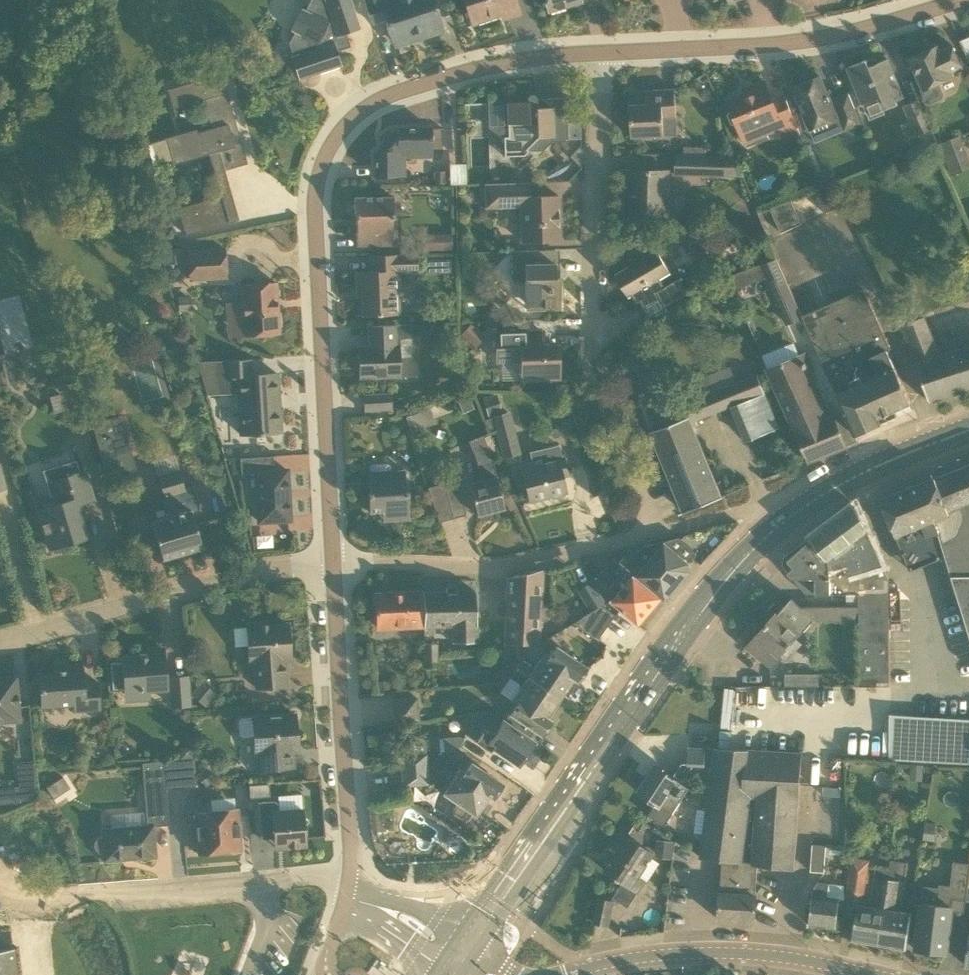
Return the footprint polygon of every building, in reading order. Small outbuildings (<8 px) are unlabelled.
[(337,50),(336,46),(342,44),(344,40),(342,34),(360,28),(351,0),(310,0),(306,9),(302,8),(291,30),(295,32),(289,43),(293,55),(291,56),(299,79),(342,65),(337,50)] [(394,41),(421,32),(423,37),(444,30),(434,0),(392,0),(382,3),(381,0),(364,0),(372,24),(386,19),(394,41)] [(517,8),(515,0),(464,0),(472,23),(517,8)] [(573,4),(581,1),(581,0),(545,0),(548,11),(573,4)] [(944,94),(939,83),(952,77),(951,73),(963,68),(952,44),(940,49),(938,45),(910,58),(924,88),(921,90),(926,101),(931,103),(943,97),(944,94)] [(870,66),(867,60),(867,59),(848,67),(863,103),(882,96),(885,105),(904,97),(888,58),(870,66)] [(219,185),(228,183),(225,170),(247,163),(222,73),(167,89),(173,108),(204,99),(212,128),(197,132),(196,129),(146,143),(152,165),(171,160),(173,164),(210,153),(219,185)] [(861,123),(849,93),(831,100),(821,75),(793,87),(810,129),(840,116),(845,129),(861,123)] [(729,114),(732,122),(737,123),(744,141),(782,126),(785,134),(799,128),(785,95),(773,100),(765,81),(751,86),(752,90),(728,100),(732,110),(729,114)] [(632,136),(633,136),(664,135),(663,117),(677,116),(675,89),(655,90),(655,91),(647,92),(647,90),(645,90),(646,103),(630,104),(632,136)] [(527,101),(489,102),(490,129),(504,138),(504,156),(524,155),(528,150),(526,149),(539,136),(552,136),(552,141),(567,141),(566,97),(550,98),(551,106),(537,107),(536,98),(536,96),(535,95),(533,94),(531,94),(529,94),(528,96),(527,97),(527,99),(527,101)] [(919,99),(904,106),(917,135),(933,128),(919,99)] [(376,177),(377,176),(404,176),(404,156),(432,155),(432,128),(397,128),(397,134),(391,134),(382,144),(382,150),(376,150),(376,177)] [(968,168),(968,157),(960,135),(939,143),(952,175),(968,168)] [(683,155),(683,153),(676,153),(676,174),(743,176),(735,155),(683,155)] [(452,163),(453,182),(468,182),(467,162),(452,163)] [(632,169),(632,170),(631,187),(634,187),(633,212),(630,212),(630,214),(668,215),(669,170),(632,169)] [(843,204),(832,181),(838,178),(834,169),(822,175),(825,182),(813,187),(824,212),(843,204)] [(434,171),(434,183),(448,184),(448,171),(434,171)] [(529,196),(529,182),(484,183),(485,208),(520,207),(521,240),(560,239),(559,196),(529,196)] [(230,222),(230,220),(222,195),(178,208),(186,234),(230,222)] [(357,245),(372,245),(393,244),(392,217),(394,217),(393,196),(355,197),(355,218),(356,218),(357,245)] [(781,232),(801,223),(791,199),(771,208),(781,232)] [(425,233),(425,242),(425,250),(451,250),(450,233),(425,233)] [(666,307),(667,306),(688,295),(679,279),(666,287),(661,279),(671,273),(657,249),(647,255),(637,237),(630,237),(629,268),(617,276),(629,298),(633,296),(638,304),(658,293),(666,307)] [(183,247),(165,249),(166,264),(184,262),(183,247)] [(187,251),(189,279),(226,276),(224,248),(187,251)] [(560,308),(560,277),(556,277),(555,249),(511,251),(512,279),(525,279),(526,309),(560,308)] [(399,314),(398,272),(418,271),(417,254),(397,254),(371,255),(371,271),(356,271),(357,296),(362,296),(362,315),(399,314)] [(437,272),(451,272),(450,258),(436,259),(437,272)] [(803,318),(777,258),(729,276),(735,289),(765,277),(786,325),(803,318)] [(242,284),(245,335),(279,333),(276,282),(242,284)] [(153,287),(131,294),(141,331),(164,325),(153,287)] [(870,358),(888,350),(892,348),(865,288),(803,315),(855,433),(881,422),(863,382),(878,376),(870,358)] [(192,295),(178,296),(179,311),(193,310),(192,295)] [(968,346),(940,355),(924,317),(902,324),(917,362),(929,400),(968,388),(968,346)] [(360,378),(400,376),(417,375),(416,361),(412,356),(411,337),(412,337),(411,324),(395,324),(369,325),(369,341),(374,340),(374,345),(359,346),(360,378)] [(470,324),(461,335),(475,348),(485,337),(470,324)] [(521,361),(521,379),(559,378),(558,344),(530,345),(529,330),(496,332),(497,362),(521,361)] [(847,445),(840,427),(834,413),(827,417),(808,374),(813,372),(812,371),(815,369),(807,350),(767,368),(797,433),(810,461),(847,445)] [(895,409),(911,402),(888,350),(870,358),(878,376),(863,382),(881,422),(898,415),(895,409)] [(281,431),(281,429),(279,407),(278,407),(277,394),(279,394),(277,373),(251,374),(250,359),(195,361),(205,395),(238,393),(241,434),(281,431)] [(780,428),(766,392),(758,374),(683,404),(688,416),(651,431),(685,512),(722,496),(691,421),(734,404),(748,440),(780,428)] [(364,411),(391,409),(390,392),(363,394),(364,411)] [(485,395),(485,410),(500,410),(499,395),(485,395)] [(429,408),(404,417),(409,432),(434,423),(429,408)] [(521,453),(509,411),(492,415),(492,417),(483,420),(489,432),(495,430),(503,458),(521,453)] [(108,477),(135,469),(119,417),(92,424),(108,477)] [(469,484),(477,514),(482,513),(482,515),(490,513),(490,511),(504,507),(497,476),(490,453),(483,435),(469,441),(476,457),(482,480),(469,484)] [(241,473),(256,473),(259,521),(290,519),(287,469),(274,470),(273,456),(240,458),(241,473)] [(567,471),(563,458),(533,465),(531,460),(520,463),(530,501),(551,495),(551,497),(564,494),(563,492),(566,491),(561,473),(567,471)] [(85,470),(80,472),(76,460),(43,470),(50,494),(56,492),(59,503),(38,510),(49,547),(86,536),(76,505),(94,499),(93,497),(85,470)] [(391,471),(391,466),(388,464),(373,464),(370,468),(370,472),(369,472),(370,492),(368,492),(369,511),(382,511),(383,520),(410,519),(408,490),(406,490),(405,470),(391,471)] [(936,477),(935,477),(881,498),(896,535),(922,525),(928,538),(939,533),(968,632),(968,464),(936,477)] [(151,520),(155,532),(162,557),(202,546),(191,509),(190,509),(181,475),(160,482),(169,515),(151,520)] [(466,515),(466,514),(459,486),(446,489),(453,518),(466,515)] [(134,512),(131,494),(109,497),(111,515),(134,512)] [(883,564),(857,508),(857,506),(856,504),(811,538),(812,538),(828,559),(830,576),(888,576),(883,564)] [(828,559),(812,538),(794,555),(789,554),(784,558),(783,564),(789,572),(806,595),(830,594),(830,576),(828,559)] [(620,562),(662,599),(663,597),(665,599),(690,570),(689,562),(664,541),(644,546),(637,554),(631,548),(621,560),(620,561),(621,561),(620,562)] [(655,607),(662,599),(620,562),(608,576),(615,581),(607,591),(608,597),(637,622),(652,605),(655,607)] [(508,577),(507,577),(507,578),(508,578),(504,641),(516,642),(516,643),(539,644),(540,615),(543,570),(543,569),(542,569),(508,577)] [(860,686),(878,686),(890,685),(889,579),(888,576),(830,576),(830,594),(847,594),(858,593),(858,604),(858,606),(859,620),(860,686)] [(422,592),(424,625),(424,627),(452,626),(453,642),(477,640),(476,591),(457,591),(457,588),(446,588),(446,592),(423,592),(422,592)] [(424,625),(422,592),(376,594),(377,627),(424,625)] [(858,606),(812,606),(805,606),(803,607),(792,598),(784,606),(779,602),(767,616),(771,619),(747,647),(770,668),(775,668),(782,660),(777,656),(799,630),(801,633),(813,620),(859,620),(858,606)] [(600,607),(574,623),(590,635),(599,641),(606,630),(614,617),(616,614),(603,605),(600,607)] [(269,625),(268,622),(247,623),(249,660),(254,660),(256,687),(286,685),(284,657),(291,657),(288,624),(269,625)] [(504,660),(559,697),(566,687),(572,677),(576,680),(577,679),(578,680),(583,679),(587,672),(586,668),(585,667),(586,666),(555,645),(549,654),(544,651),(532,669),(531,665),(516,655),(516,643),(516,642),(504,641),(504,660)] [(422,644),(423,667),(437,666),(436,643),(422,644)] [(123,658),(123,661),(111,662),(112,684),(125,683),(125,691),(167,688),(163,648),(148,650),(148,656),(123,658)] [(516,703),(504,721),(529,738),(534,729),(540,733),(541,732),(542,733),(547,732),(551,726),(550,722),(549,721),(550,719),(546,716),(550,710),(550,711),(559,697),(504,660),(503,676),(509,676),(519,683),(523,683),(511,700),(516,703)] [(67,670),(56,671),(39,672),(41,707),(74,704),(75,711),(100,709),(98,681),(84,682),(83,663),(66,664),(67,670)] [(820,673),(785,673),(785,685),(820,685),(820,673)] [(20,721),(17,676),(0,677),(0,723),(20,721)] [(187,676),(170,678),(172,706),(190,704),(187,676)] [(208,680),(193,688),(202,705),(217,697),(208,680)] [(395,723),(418,721),(416,697),(393,699),(395,723)] [(293,766),(292,750),(298,749),(295,714),(253,717),(241,718),(241,721),(238,721),(239,735),(242,735),(242,737),(254,736),(256,752),(258,752),(260,769),(293,766)] [(888,758),(968,764),(968,719),(891,714),(888,758)] [(529,738),(504,721),(501,720),(492,733),(474,721),(465,734),(490,750),(492,746),(519,764),(534,742),(529,738)] [(443,737),(444,751),(456,750),(463,738),(460,736),(443,737)] [(712,764),(714,748),(689,746),(688,764),(683,763),(674,776),(656,764),(638,791),(656,803),(649,815),(664,825),(681,799),(689,787),(681,782),(693,763),(712,766),(712,764)] [(745,920),(755,921),(756,895),(758,863),(795,867),(802,751),(714,746),(714,748),(712,764),(713,765),(701,855),(723,858),(721,892),(719,919),(738,920),(739,920),(739,919),(743,920),(743,921),(745,921),(745,920)] [(502,782),(466,759),(452,779),(427,763),(427,753),(400,755),(403,785),(429,783),(458,803),(454,810),(455,814),(462,819),(466,819),(471,812),(474,814),(488,795),(491,797),(492,795),(494,796),(498,796),(503,789),(502,785),(501,784),(502,782)] [(166,789),(167,789),(197,787),(195,759),(163,761),(166,789)] [(19,791),(35,790),(33,760),(17,761),(19,784),(19,791)] [(169,824),(167,789),(166,789),(163,761),(143,762),(144,779),(147,824),(101,828),(102,836),(99,837),(97,838),(95,840),(94,842),(94,844),(94,847),(95,848),(97,851),(100,853),(103,853),(104,861),(157,857),(154,825),(169,824)] [(911,764),(910,780),(922,781),(924,765),(911,764)] [(207,766),(197,774),(206,786),(217,779),(207,766)] [(236,799),(215,800),(215,807),(237,806),(236,799)] [(285,845),(285,846),(305,845),(304,826),(308,820),(303,816),(303,809),(279,811),(279,805),(273,800),(258,802),(261,839),(275,838),(275,843),(286,842),(286,845),(285,845)] [(193,843),(197,843),(198,853),(241,850),(238,809),(195,812),(196,824),(191,824),(193,843)] [(654,853),(627,835),(621,831),(612,844),(619,849),(605,869),(617,877),(616,878),(620,880),(621,879),(639,891),(645,881),(639,877),(654,853)] [(657,839),(655,856),(672,858),(674,841),(657,839)] [(825,872),(826,845),(813,844),(811,871),(825,872)] [(46,897),(20,846),(4,855),(30,906),(46,897)] [(870,860),(852,857),(850,870),(845,869),(844,882),(847,883),(845,897),(863,900),(870,860)] [(908,862),(890,859),(889,868),(890,868),(889,878),(878,943),(905,947),(905,948),(907,948),(910,929),(913,912),(901,910),(906,880),(905,880),(908,862)] [(949,933),(953,898),(965,900),(966,889),(968,867),(968,864),(953,862),(950,886),(940,885),(937,906),(921,904),(916,949),(947,952),(949,933)] [(890,868),(889,868),(876,866),(870,906),(858,904),(852,938),(878,943),(889,878),(890,868)] [(836,927),(839,908),(840,898),(828,896),(829,884),(818,882),(814,889),(813,894),(809,924),(836,927)] [(614,901),(599,898),(594,922),(609,925),(614,901)] [(12,947),(0,948),(0,974),(16,974),(12,947)]
